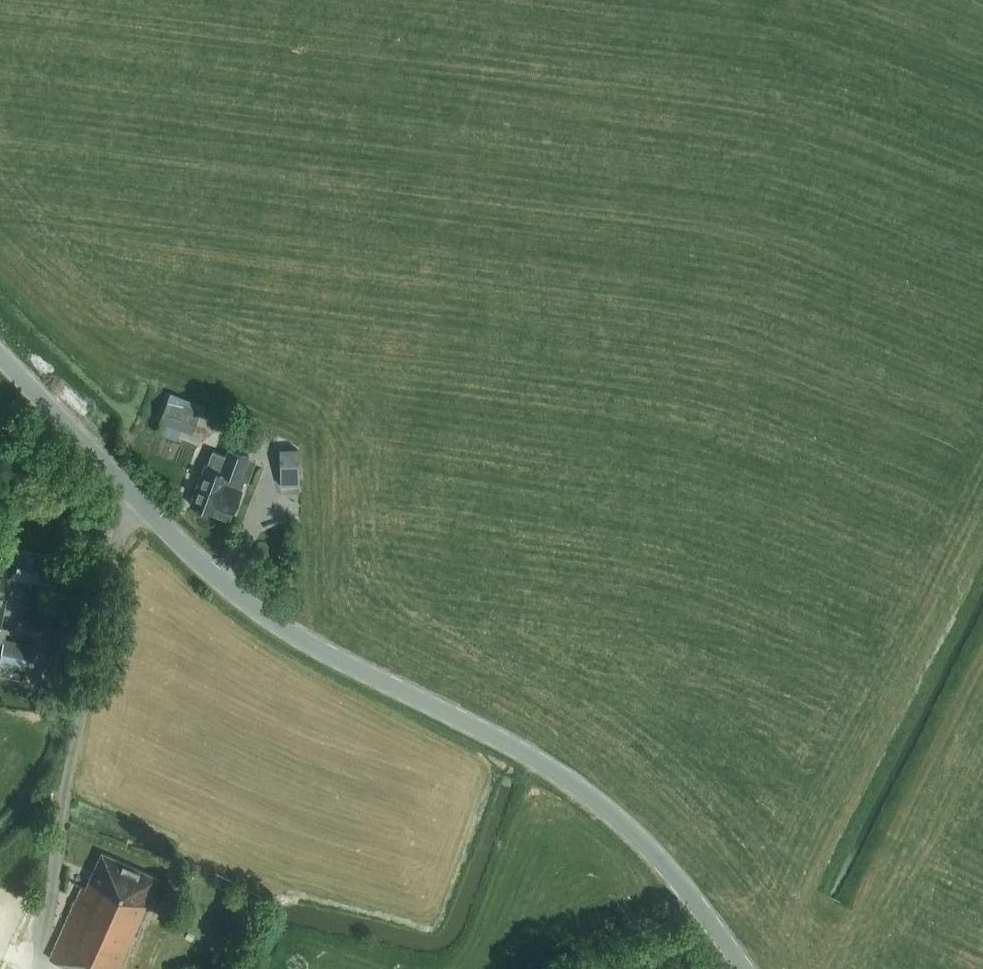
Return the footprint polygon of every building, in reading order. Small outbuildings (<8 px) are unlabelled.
[(162,421),(192,433),(199,414),(169,403),(162,421)] [(280,474),(299,474),(298,448),(279,449),(280,474)] [(256,460),(228,450),(226,455),(213,450),(207,467),(205,466),(190,505),(229,520),(243,481),(248,483),(256,460)] [(0,627),(8,585),(29,589),(31,578),(41,580),(46,555),(0,546),(0,627)] [(0,656),(0,664),(25,669),(31,643),(4,637),(0,656)] [(68,674),(66,674),(45,669),(40,689),(64,694),(68,674)] [(50,958),(68,966),(66,968),(121,968),(151,903),(147,902),(157,878),(102,853),(86,887),(83,886),(50,958)]
